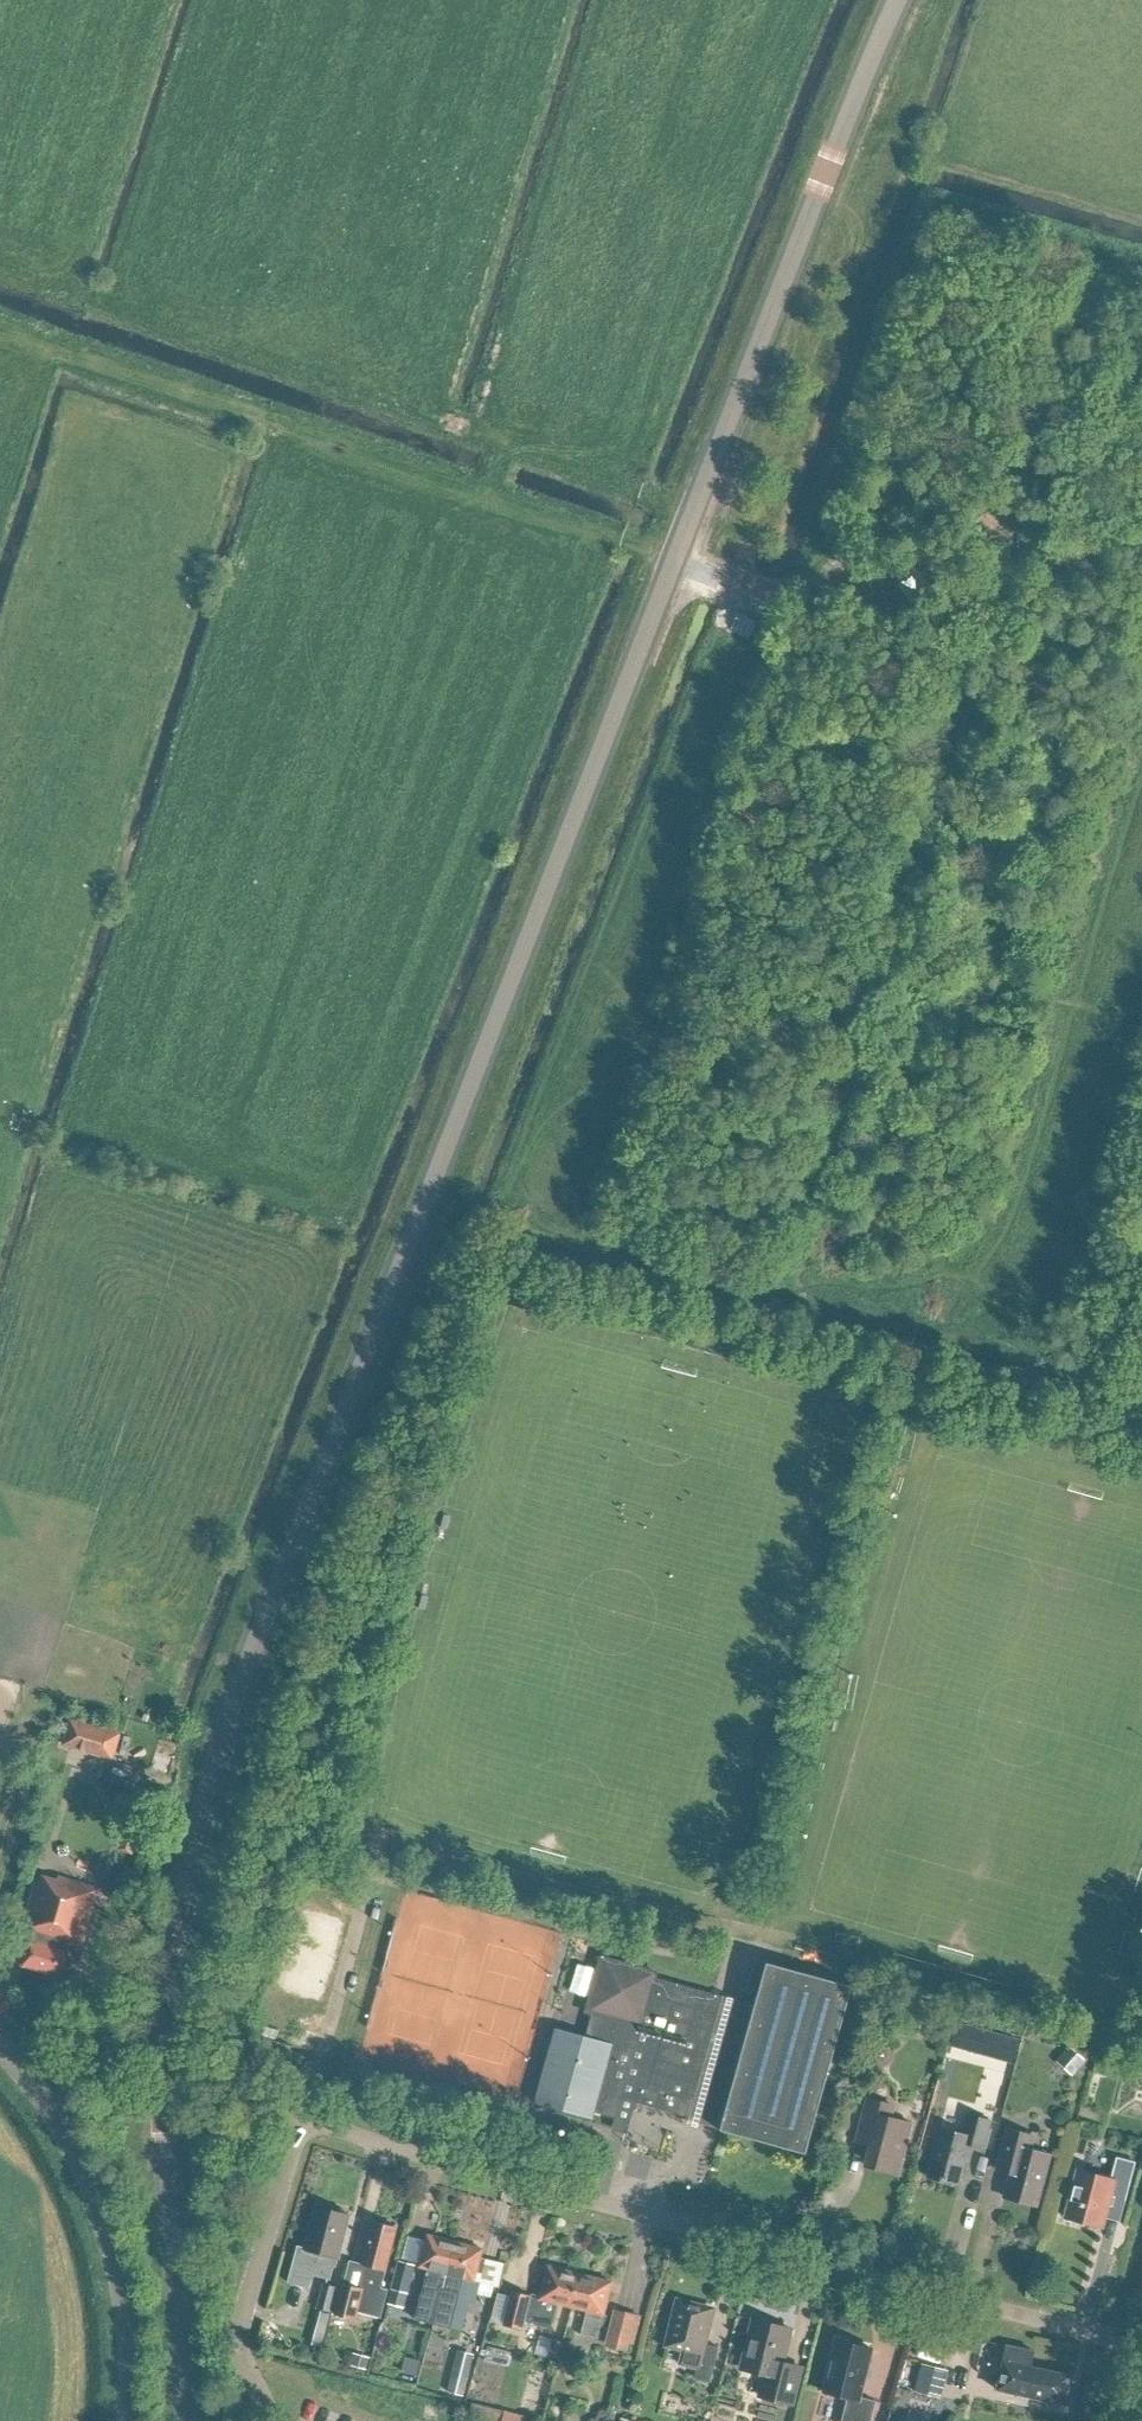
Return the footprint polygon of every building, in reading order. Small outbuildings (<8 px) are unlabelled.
[(113,1759),(120,1732),(71,1718),(63,1745),(113,1759)] [(57,1879),(38,1874),(22,1927),(34,1931),(23,1965),(60,1976),(70,1942),(82,1946),(100,1888),(58,1875),(57,1879)] [(734,2005),(720,2001),(721,1996),(654,1978),(656,1972),(604,1958),(590,2009),(595,2010),(588,2037),(555,2027),(534,2102),(592,2118),(594,2110),(615,2116),(613,2126),(628,2130),(636,2102),(687,2116),(686,2120),(699,2123),(808,2153),(854,1985),(768,1961),(756,2006),(735,2000),(734,2005)] [(1065,2049),(1056,2059),(1071,2073),(1084,2058),(1078,2053),(1069,2044),(1065,2049)] [(894,2105),(867,2098),(865,2105),(855,2102),(849,2125),(859,2128),(856,2141),(871,2145),(865,2165),(898,2173),(911,2122),(891,2117),(894,2105)] [(984,2147),(991,2120),(967,2114),(962,2133),(939,2127),(927,2175),(960,2184),(970,2144),(984,2147)] [(1037,2204),(1050,2154),(1030,2149),(1033,2135),(1007,2128),(996,2171),(1010,2174),(1004,2196),(1037,2204)] [(1125,2199),(1135,2161),(1117,2156),(1110,2178),(1078,2169),(1065,2217),(1101,2226),(1110,2195),(1125,2199)] [(338,2257),(350,2214),(315,2205),(304,2247),(298,2246),(289,2282),(309,2287),(312,2273),(330,2278),(335,2256),(338,2257)] [(385,2269),(396,2226),(374,2220),(363,2263),(350,2260),(344,2282),(342,2282),(333,2314),(356,2320),(358,2312),(380,2318),(387,2289),(381,2288),(386,2269),(385,2269)] [(436,2319),(455,2241),(428,2234),(419,2265),(428,2267),(415,2319),(434,2324),(436,2319)] [(455,2241),(436,2319),(450,2322),(456,2296),(469,2299),(474,2279),(498,2285),(504,2262),(480,2256),(482,2248),(455,2241)] [(407,2293),(415,2264),(399,2259),(391,2288),(407,2293)] [(571,2306),(580,2273),(548,2265),(540,2298),(513,2291),(505,2323),(522,2328),(524,2319),(550,2326),(557,2302),(571,2306)] [(580,2273),(571,2306),(587,2309),(581,2333),(597,2337),(611,2281),(580,2273)] [(331,2310),(337,2286),(323,2282),(317,2307),(331,2310)] [(709,2380),(718,2346),(704,2343),(713,2308),(678,2299),(666,2344),(681,2348),(677,2365),(696,2369),(694,2377),(709,2380)] [(633,2343),(640,2315),(614,2309),(605,2345),(626,2351),(628,2342),(633,2343)] [(794,2406),(804,2366),(800,2365),(807,2338),(792,2334),(794,2328),(754,2319),(742,2368),(762,2373),(756,2397),(794,2406)] [(876,2400),(860,2396),(872,2348),(838,2339),(824,2390),(844,2396),(847,2400),(841,2420),(871,2420),(876,2400)] [(1065,2403),(1071,2374),(1031,2366),(1035,2351),(1006,2344),(996,2388),(1065,2403)] [(464,2397),(475,2354),(460,2351),(449,2393),(464,2397)] [(942,2398),(949,2370),(921,2363),(914,2391),(942,2398)] [(760,2420),(776,2420),(777,2406),(761,2404),(760,2420)] [(471,2420),(502,2420),(504,2413),(473,2406),(469,2420),(471,2420)] [(505,2420),(530,2420),(531,2411),(506,2409),(505,2420)]
